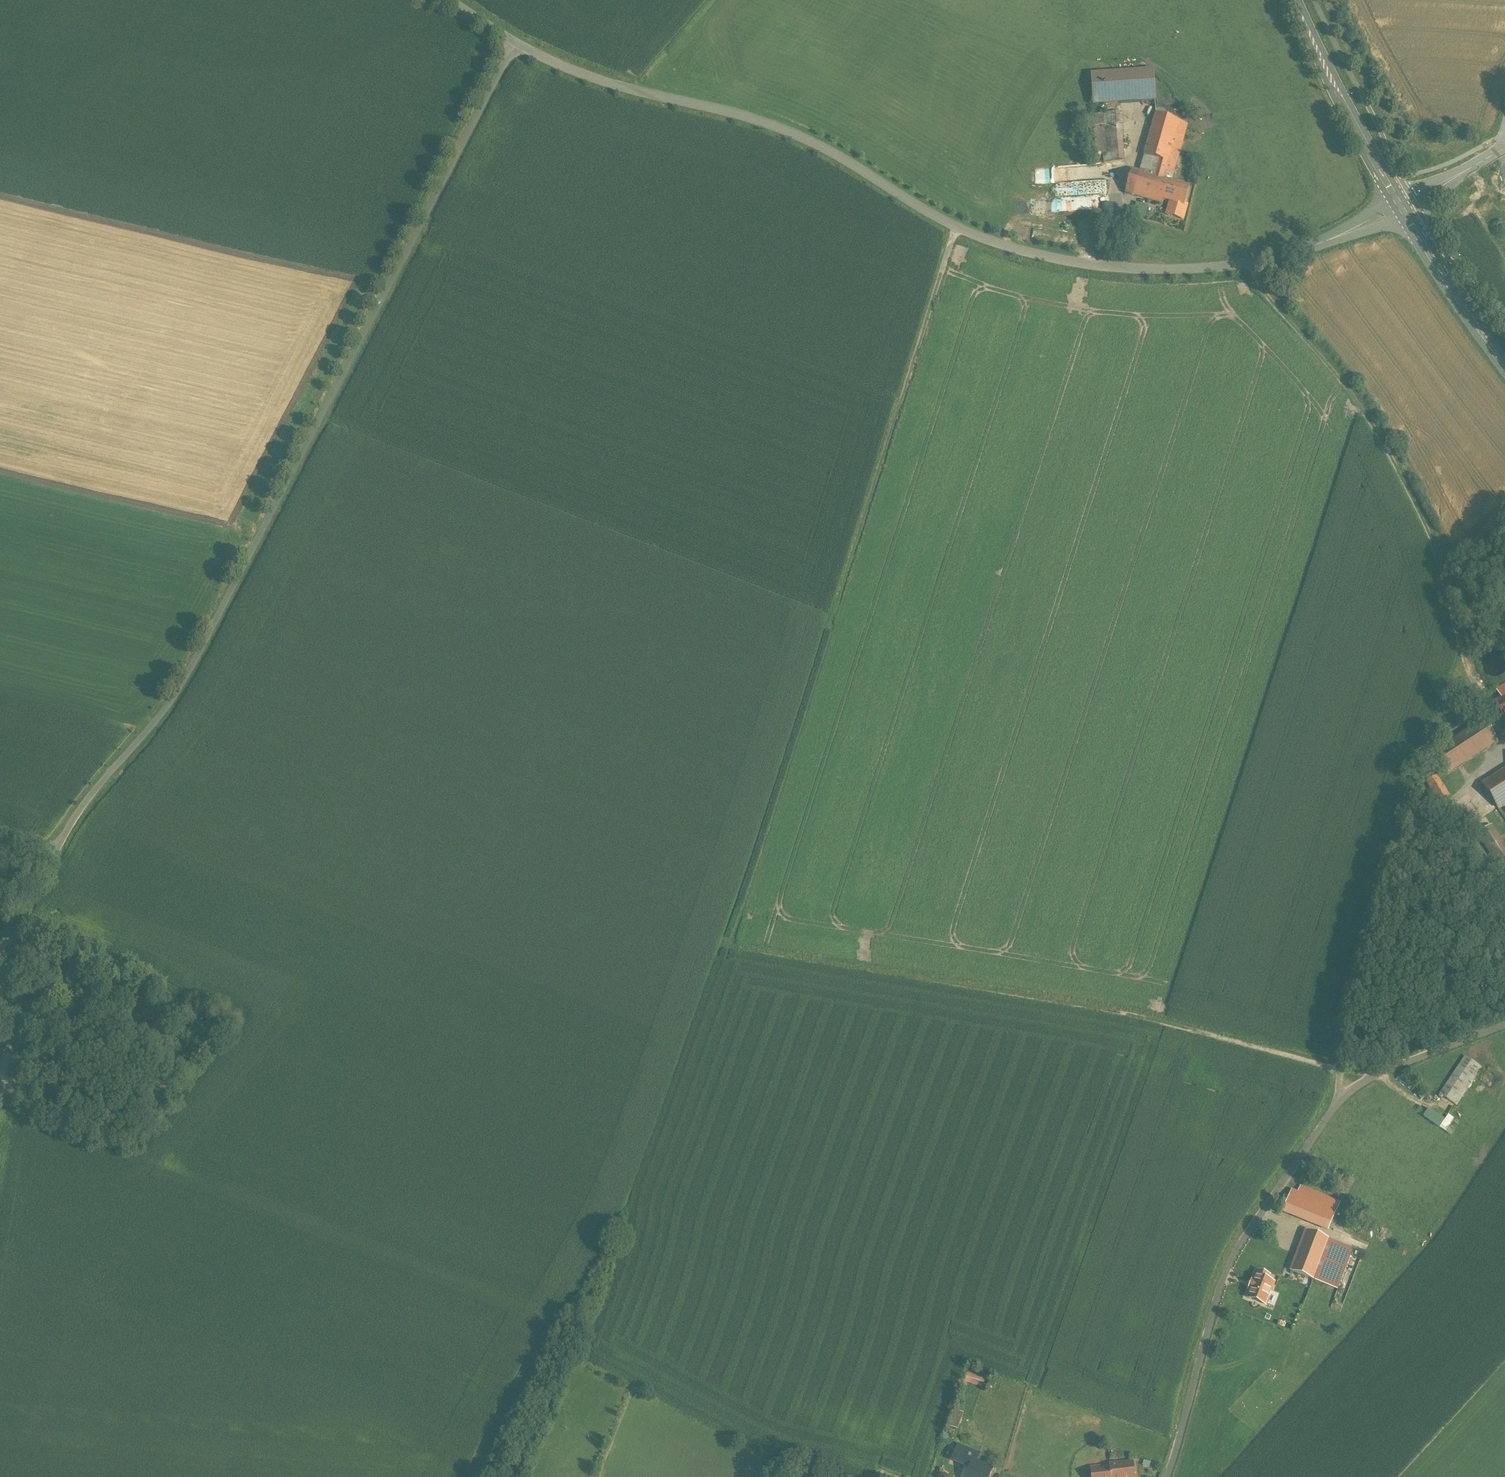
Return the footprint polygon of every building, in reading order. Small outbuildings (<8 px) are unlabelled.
[(1154,73),(1091,77),(1093,108),(1155,104),(1154,73)] [(1157,113),(1136,107),(1133,116),(1154,123),(1156,115),(1157,113)] [(1121,114),(1094,115),(1094,117),(1086,118),(1086,127),(1095,126),(1097,153),(1104,153),(1104,161),(1104,162),(1112,168),(1125,167),(1121,114)] [(1154,123),(1145,156),(1141,172),(1163,178),(1165,172),(1173,174),(1188,124),(1156,115),(1154,123)] [(1140,172),(1132,170),(1126,192),(1134,195),(1140,172)] [(1141,172),(1140,172),(1134,195),(1163,203),(1164,200),(1171,201),(1167,214),(1183,219),(1187,205),(1185,205),(1190,186),(1163,178),(1141,172)] [(1488,649),(1484,652),(1480,655),(1478,660),(1478,665),(1480,670),(1485,674),(1490,676),(1496,675),(1501,673),(1504,669),(1504,657),(1503,654),(1499,650),(1494,649),(1488,649)] [(1497,690),(1502,698),(1495,703),(1504,718),(1504,684),(1497,690)] [(1484,721),(1433,753),(1447,774),(1497,742),(1484,721)] [(1482,785),(1498,808),(1504,804),(1504,770),(1482,785)] [(1450,796),(1437,776),(1427,782),(1440,803),(1450,796)] [(1478,834),(1498,865),(1504,861),(1504,846),(1492,825),(1478,834)] [(1470,1075),(1459,1068),(1441,1095),(1452,1102),(1470,1075)] [(1337,1209),(1291,1191),(1283,1212),(1328,1230),(1337,1209)] [(1342,1245),(1306,1231),(1294,1262),(1291,1271),(1313,1280),(1327,1285),(1342,1245)] [(1275,1254),(1263,1250),(1256,1266),(1277,1274),(1280,1267),(1291,1271),(1294,1262),(1283,1257),(1284,1255),(1276,1252),(1275,1254)] [(1269,1276),(1258,1272),(1254,1281),(1252,1281),(1249,1290),(1251,1291),(1248,1298),(1265,1305),(1274,1283),(1267,1281),(1269,1276)] [(977,1464),(980,1455),(958,1446),(952,1461),(971,1468),(967,1476),(991,1476),(993,1470),(977,1464)] [(1110,1465),(1110,1467),(1111,1476),(1135,1476),(1133,1463),(1110,1465)] [(1092,1468),(1092,1474),(1092,1476),(1111,1476),(1110,1467),(1102,1468),(1102,1467),(1092,1468)]
